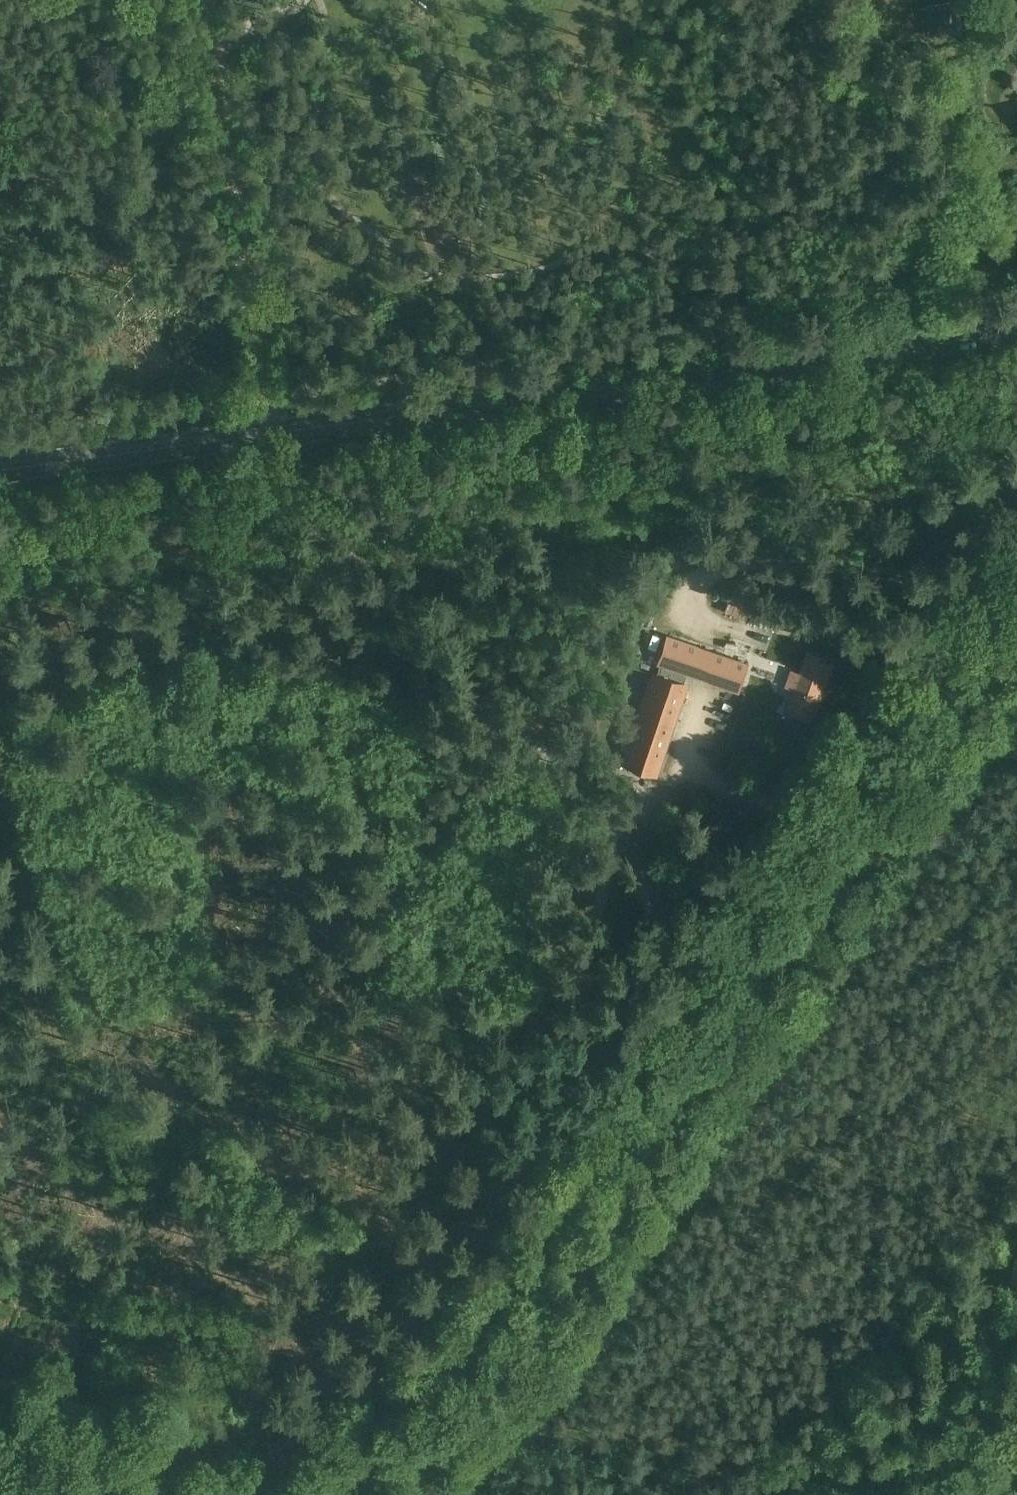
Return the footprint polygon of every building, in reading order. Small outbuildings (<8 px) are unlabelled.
[(961,31),(958,1),(930,3),(933,33),(961,31)] [(749,661),(672,635),(667,633),(657,662),(739,691),(749,661)] [(802,673),(798,672),(792,688),(796,689),(790,705),(814,714),(832,662),(825,659),(826,656),(810,650),(802,673)] [(654,675),(628,750),(659,760),(684,685),(654,675)]
